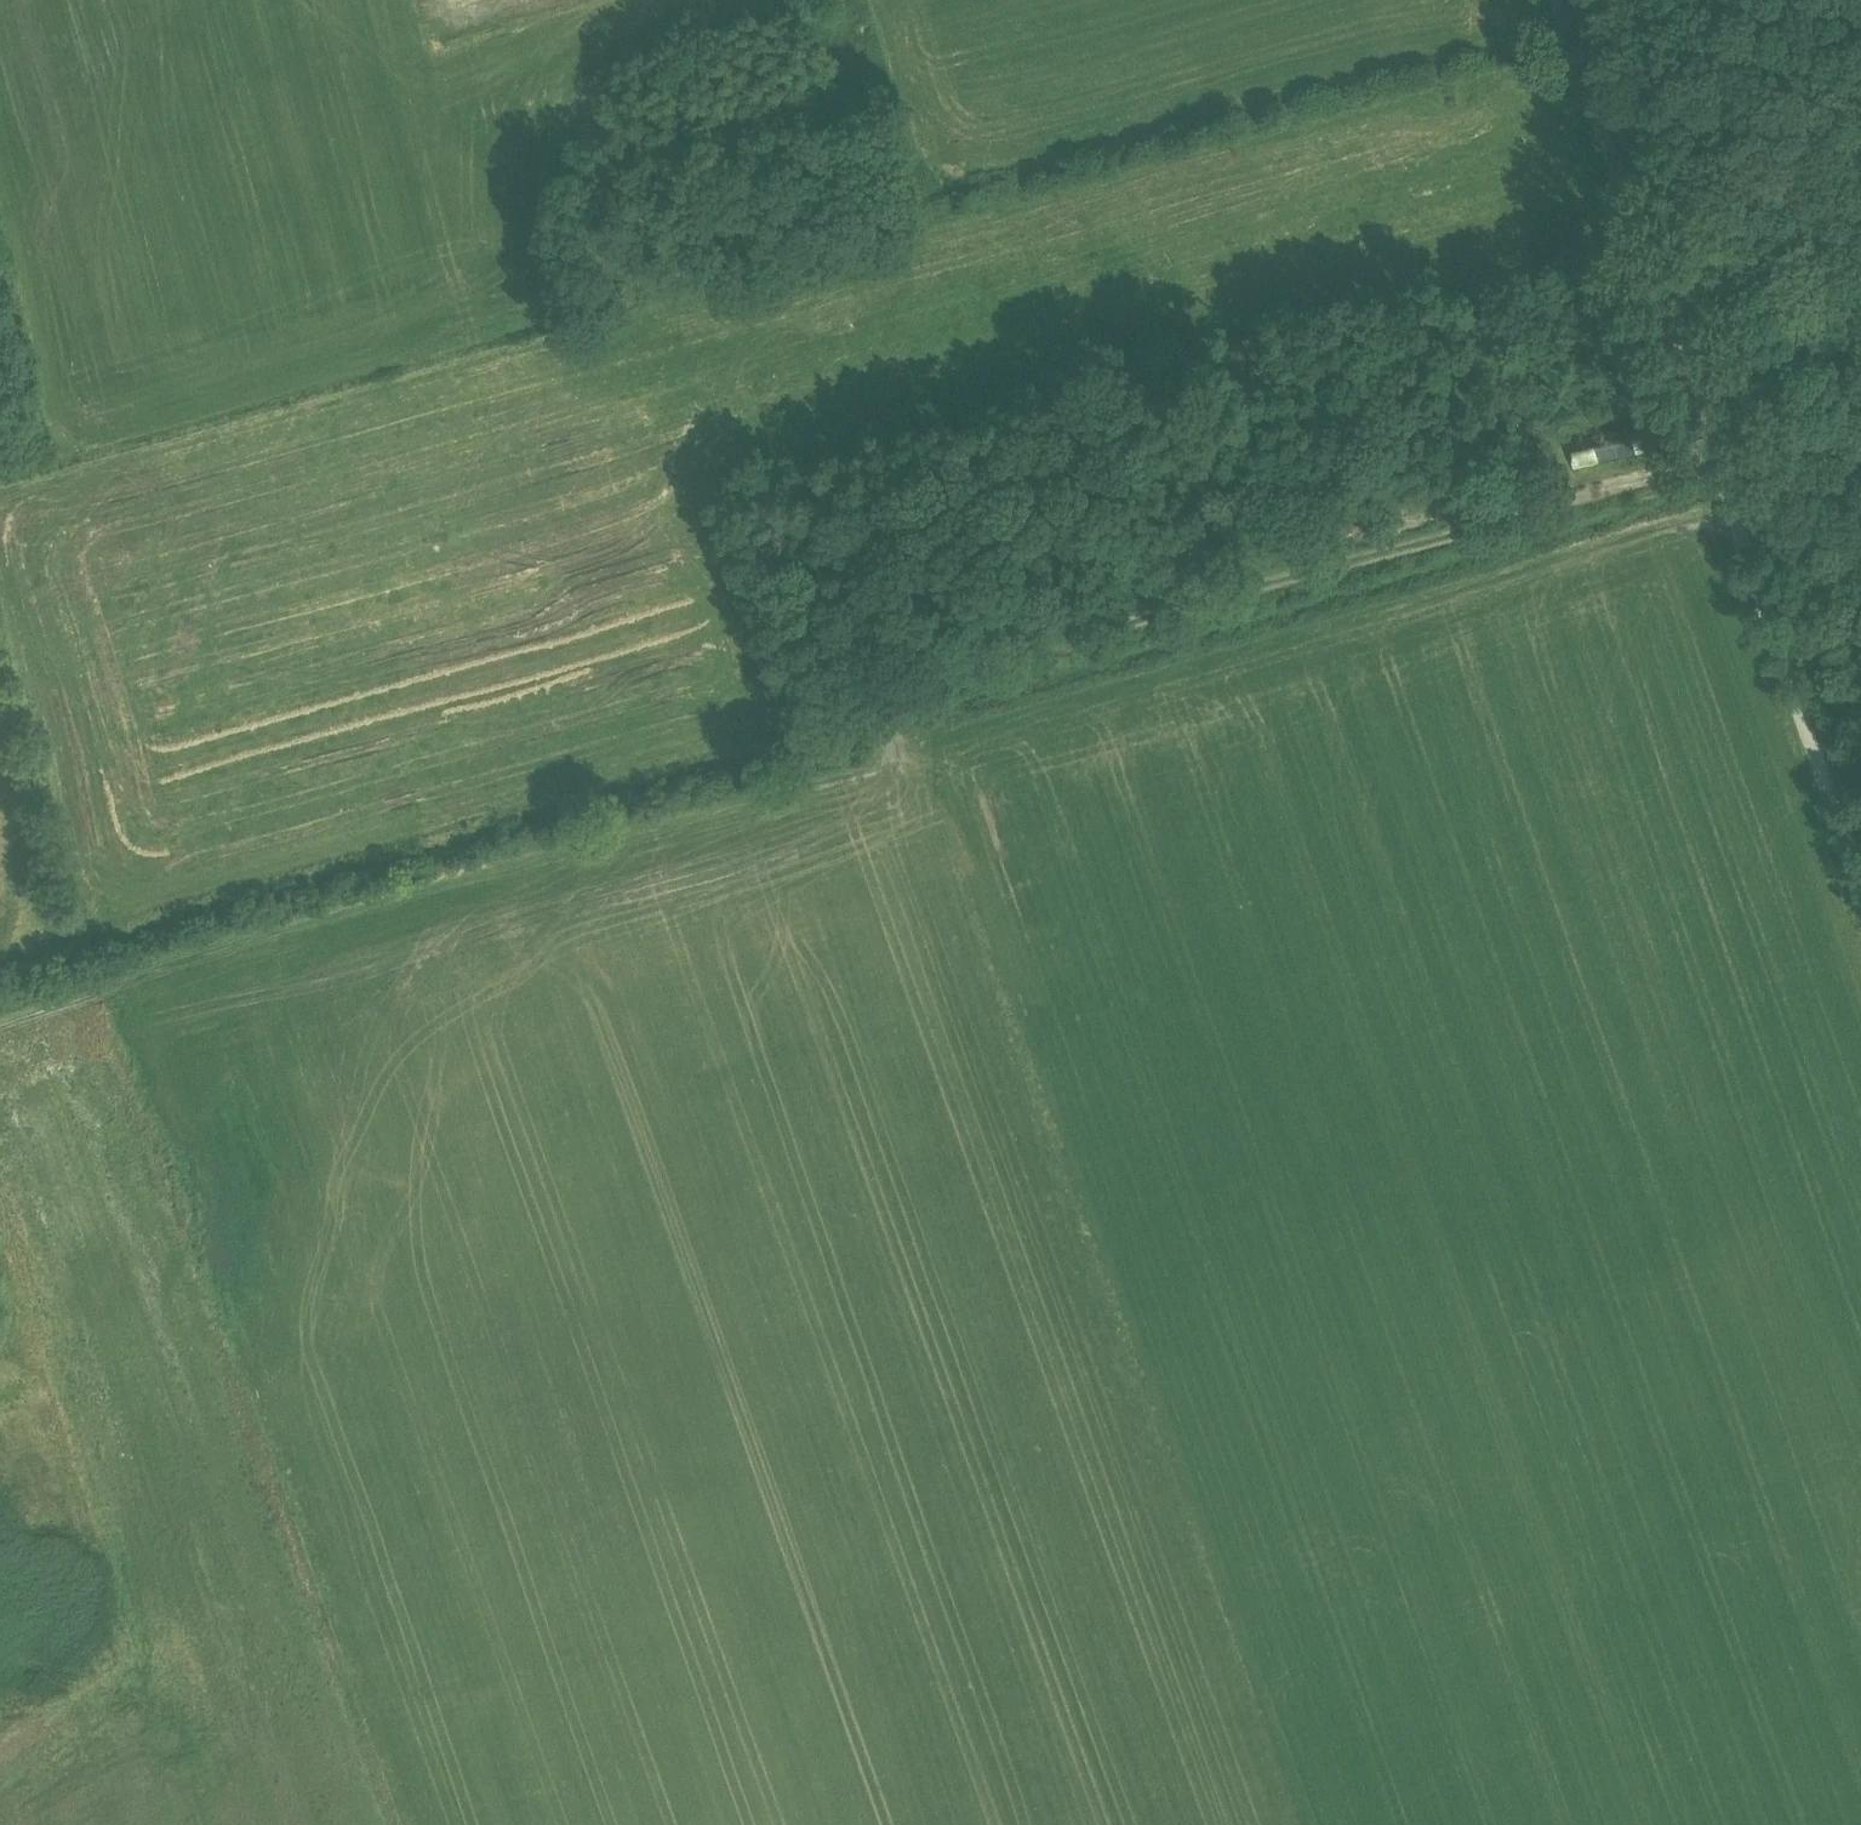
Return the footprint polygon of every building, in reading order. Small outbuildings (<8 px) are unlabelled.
[(1634,420),(1562,438),(1570,470),(1642,452),(1634,420)]
